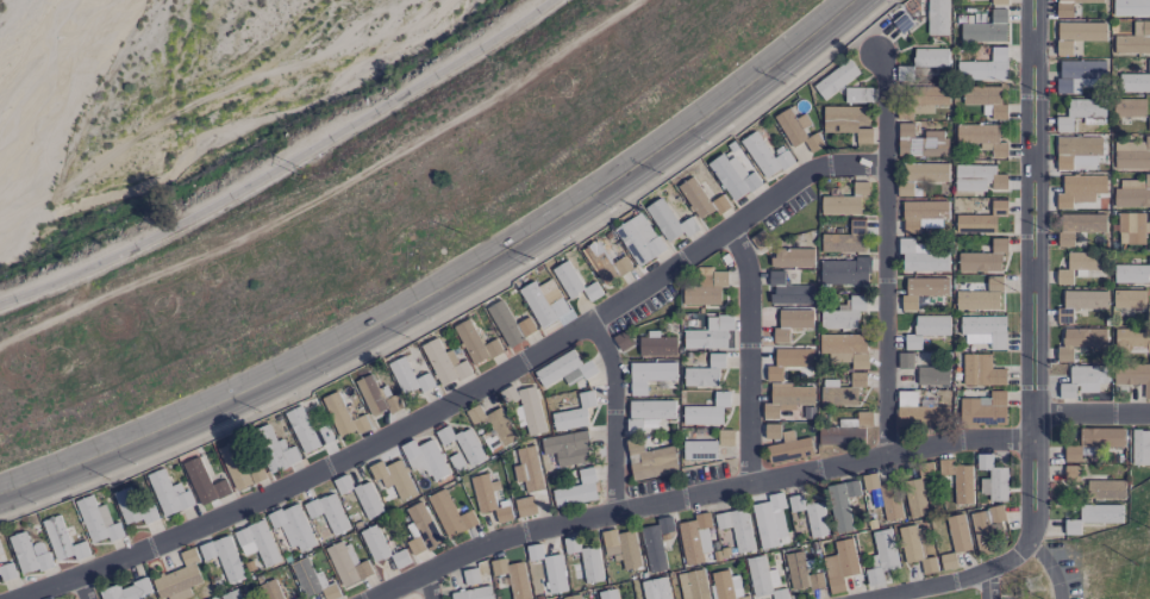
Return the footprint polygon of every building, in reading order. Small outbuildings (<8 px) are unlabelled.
[(927,35),(947,35),(948,0),(927,0),(927,35)] [(1056,15),(1071,15),(1071,2),(1102,2),(1102,0),(1056,0),(1056,15)] [(1113,14),(1149,13),(1149,0),(1113,0),(1113,14)] [(1006,42),(1006,9),(990,9),(990,23),(960,23),(960,42),(1006,42)] [(1113,52),(1149,53),(1149,21),(1142,20),(1142,35),(1114,35),(1113,52)] [(1057,21),(1057,55),(1071,54),(1071,40),(1106,40),(1106,21),(1057,21)] [(957,61),(957,80),(1006,81),(1007,47),(991,47),(991,62),(957,61)] [(948,48),(913,49),(914,73),(937,73),(937,67),(948,67),(948,48)] [(812,86),(823,100),(859,72),(848,58),(812,86)] [(1119,92),(1149,92),(1149,58),(1149,73),(1119,73),(1119,92)] [(1058,61),(1060,77),(1055,79),(1056,93),(1071,93),(1071,79),(1106,79),(1105,60),(1058,61)] [(948,105),(948,86),(910,87),(910,113),(933,113),(933,105),(948,105)] [(1001,87),(963,86),(963,105),(982,105),(982,118),(1006,118),(1007,104),(1000,104),(1001,87)] [(871,88),(845,88),(845,103),(872,102),(871,88)] [(1056,117),(1056,132),(1071,131),(1071,117),(1105,117),(1105,98),(1067,98),(1067,117),(1056,117)] [(1112,98),(1113,117),(1145,117),(1145,98),(1112,98)] [(869,107),(822,106),(822,132),(855,133),(855,143),(871,144),(872,127),(868,127),(869,107)] [(773,116),(792,147),(804,140),(812,153),(824,145),(816,132),(807,137),(802,129),(811,124),(804,113),(795,118),(789,107),(773,116)] [(999,125),(956,124),(956,143),(977,144),(977,150),(991,150),(991,157),(1007,157),(1007,142),(999,142),(999,125)] [(946,157),(946,127),(898,127),(898,156),(946,157)] [(741,140),(765,179),(792,163),(783,147),(770,155),(755,131),(741,140)] [(1113,168),(1149,167),(1149,136),(1145,136),(1145,141),(1113,142),(1113,168)] [(1056,137),(1056,169),(1071,169),(1071,155),(1100,155),(1100,137),(1056,137)] [(792,148),(801,162),(811,155),(803,141),(792,148)] [(731,202),(761,184),(737,144),(707,162),(731,202)] [(947,163),(903,163),(903,182),(947,181),(947,163)] [(995,166),(955,165),(954,190),(1007,191),(1007,174),(995,174),(995,166)] [(1113,206),(1149,206),(1149,173),(1144,173),(1144,180),(1119,179),(1119,187),(1113,187),(1113,206)] [(1056,193),(1056,207),(1071,207),(1071,193),(1105,193),(1105,175),(1062,175),(1062,193),(1056,193)] [(697,220),(715,211),(717,215),(730,208),(723,194),(708,202),(694,176),(678,184),(697,220)] [(860,215),(860,197),(868,197),(868,182),(852,182),(852,196),(820,196),(821,215),(860,215)] [(676,224),(663,197),(646,206),(665,245),(697,228),(691,217),(676,224)] [(902,201),(903,234),(917,234),(917,228),(946,228),(945,201),(902,201)] [(612,230),(637,268),(665,249),(640,212),(612,230)] [(1115,212),(1115,243),(1144,243),(1144,212),(1115,212)] [(1060,213),(1060,231),(1057,231),(1057,247),(1073,245),(1073,232),(1105,232),(1105,213),(1060,213)] [(821,234),(821,253),(864,252),(864,220),(849,220),(849,234),(821,234)] [(902,272),(948,271),(947,252),(930,253),(930,243),(914,243),(914,238),(898,238),(898,253),(902,253),(902,272)] [(958,252),(958,272),(1002,272),(1002,253),(1007,253),(1007,238),(990,238),(990,252),(958,252)] [(633,269),(624,256),(611,264),(597,241),(582,250),(605,286),(633,269)] [(813,249),(772,248),(772,267),(813,268),(813,249)] [(1067,251),(1067,269),(1056,269),(1056,283),(1071,283),(1071,270),(1106,270),(1106,251),(1067,251)] [(1113,283),(1149,285),(1149,275),(1149,257),(1148,266),(1113,264),(1113,283)] [(869,259),(819,259),(819,284),(869,285),(869,259)] [(569,299),(583,291),(589,302),(602,294),(595,281),(583,288),(567,260),(551,269),(569,299)] [(682,304),(719,306),(720,286),(727,287),(727,270),(698,269),(698,286),(683,286),(682,304)] [(814,285),(786,286),(786,271),(770,271),(771,305),(814,304),(814,285)] [(955,310),(1000,310),(1001,276),(986,276),(986,291),(956,290),(955,310)] [(948,278),(904,278),(903,311),(917,311),(917,295),(948,295),(948,278)] [(538,329),(557,321),(559,325),(572,319),(558,289),(542,297),(535,281),(519,289),(538,329)] [(1113,289),(1112,306),(1144,306),(1144,291),(1113,289)] [(1056,307),(1056,323),(1073,323),(1073,308),(1106,308),(1106,291),(1063,291),(1063,307),(1056,307)] [(820,310),(820,330),(861,329),(861,311),(866,311),(865,295),(849,296),(849,305),(838,305),(838,310),(820,310)] [(508,347),(536,331),(528,317),(515,324),(501,299),(486,308),(508,347)] [(773,343),(789,343),(788,328),(812,328),(812,309),(778,310),(779,328),(773,328),(773,343)] [(732,316),(706,315),(705,330),(684,330),(683,348),(726,349),(727,330),(732,330),(732,316)] [(949,336),(949,316),(915,315),(915,334),(904,334),(904,350),(920,350),(920,335),(949,336)] [(1005,347),(1006,317),(960,316),(960,335),(970,335),(969,347),(1005,347)] [(472,366),(502,352),(495,338),(482,344),(469,318),(453,326),(472,366)] [(1063,329),(1063,338),(1061,337),(1061,345),(1056,345),(1057,362),(1075,362),(1074,350),(1106,349),(1106,327),(1063,329)] [(1114,345),(1145,345),(1145,351),(1149,351),(1149,327),(1114,327),(1114,345)] [(638,333),(639,357),(676,355),(676,336),(658,337),(658,333),(638,333)] [(866,333),(819,334),(819,353),(829,353),(829,362),(850,362),(850,369),(867,369),(866,333)] [(452,349),(443,353),(437,338),(422,344),(439,387),(471,374),(466,360),(458,363),(452,349)] [(767,381),(784,381),(784,368),(813,367),(813,348),(775,349),(775,366),(766,366),(767,381)] [(534,371),(543,388),(563,377),(567,387),(597,371),(590,359),(581,364),(574,350),(534,371)] [(724,353),(709,353),(709,368),(684,368),(683,387),(719,387),(719,368),(724,368),(724,353)] [(963,355),(963,383),(1005,383),(1005,368),(989,368),(989,355),(963,355)] [(434,387),(429,373),(414,379),(405,356),(390,362),(402,394),(419,388),(421,392),(434,387)] [(630,363),(630,394),(645,394),(644,380),(675,380),(675,362),(630,363)] [(1144,399),(1149,399),(1149,362),(1112,363),(1112,385),(1144,383),(1144,399)] [(1068,367),(1069,382),(1058,382),(1058,398),(1074,398),(1074,386),(1106,385),(1106,366),(1068,367)] [(917,385),(948,385),(948,367),(917,367),(917,385)] [(850,386),(865,387),(866,373),(850,372),(850,386)] [(385,385),(377,389),(370,374),(354,381),(371,417),(387,409),(390,414),(403,408),(396,393),(390,396),(385,385)] [(857,405),(857,386),(838,387),(838,379),(820,380),(821,405),(857,405)] [(762,404),(763,419),(779,419),(779,405),(814,404),(814,384),(770,385),(770,404),(762,404)] [(535,386),(513,391),(513,387),(500,389),(504,408),(515,406),(518,422),(524,421),(527,434),(544,431),(535,386)] [(555,432),(588,425),(585,408),(595,406),(592,390),(578,393),(581,408),(551,413),(555,432)] [(338,438),(355,430),(357,434),(370,428),(364,414),(357,417),(351,404),(344,407),(337,391),(321,398),(338,438)] [(714,406),(683,406),(682,425),(722,425),(722,407),(729,407),(729,391),(714,391),(714,406)] [(915,391),(897,391),(897,407),(916,407),(915,391)] [(1005,391),(988,391),(988,398),(959,398),(959,425),(1006,424),(1005,391)] [(304,455),(332,441),(319,415),(318,416),(311,400),(284,414),(304,455)] [(484,415),(478,404),(465,411),(476,432),(478,430),(490,454),(518,439),(500,407),(484,415)] [(917,406),(917,417),(928,417),(927,425),(947,426),(948,407),(917,406)] [(872,412),(856,411),(856,419),(838,419),(838,427),(819,426),(818,443),(864,444),(865,426),(872,426),(872,412)] [(810,437),(794,440),(792,430),(781,432),(779,422),(763,425),(766,443),(770,464),(813,456),(810,437)] [(300,460),(294,446),(288,448),(283,438),(277,441),(269,424),(253,431),(271,473),(300,460)] [(455,473),(485,459),(470,427),(453,435),(448,425),(436,431),(455,473)] [(1080,445),(1064,445),(1064,462),(1080,461),(1080,448),(1125,448),(1125,428),(1079,428),(1080,445)] [(540,438),(543,455),(554,453),(557,466),(591,460),(586,430),(540,438)] [(733,430),(717,430),(717,441),(683,440),(682,460),(723,460),(724,447),(733,447),(733,430)] [(1149,463),(1131,463),(1131,430),(1140,430),(1140,431),(1149,431),(1149,463)] [(236,491),(261,480),(240,435),(215,446),(236,491)] [(433,482),(450,473),(432,439),(417,446),(413,439),(399,446),(412,472),(424,466),(433,482)] [(527,493),(545,489),(533,444),(508,451),(516,483),(523,481),(527,493)] [(992,454),(975,454),(976,470),(988,470),(988,478),(980,478),(980,500),(1006,499),(1005,467),(992,468),(992,454)] [(416,493),(401,459),(384,466),(382,460),(367,466),(383,502),(397,496),(399,500),(416,493)] [(972,465),(954,465),(953,459),(938,459),(938,475),(954,474),(954,504),(973,504),(972,465)] [(934,477),(932,462),(919,463),(920,478),(934,477)] [(210,484),(204,466),(194,470),(195,471),(188,474),(199,505),(231,494),(225,479),(210,484)] [(577,469),(580,481),(552,486),(556,507),(598,499),(592,466),(577,469)] [(149,473),(160,516),(194,506),(187,481),(169,486),(165,469),(149,473)] [(497,523),(512,520),(508,501),(495,503),(492,491),(500,489),(498,480),(490,482),(488,473),(471,477),(478,514),(494,510),(497,523)] [(861,475),(869,526),(902,521),(896,481),(878,484),(876,473),(861,475)] [(902,481),(907,519),(926,516),(921,478),(902,481)] [(853,531),(847,498),(860,495),(857,480),(827,486),(836,534),(853,531)] [(1087,480),(1087,498),(1124,498),(1124,480),(1087,480)] [(367,519),(383,511),(369,481),(352,489),(367,519)] [(158,519),(152,503),(137,508),(129,487),(113,493),(125,525),(142,519),(144,524),(158,519)] [(448,538),(478,524),(471,510),(458,516),(445,488),(428,496),(448,538)] [(309,519),(323,513),(333,536),(349,529),(333,492),(303,505),(309,519)] [(760,549),(778,546),(772,510),(785,508),(782,492),(767,495),(768,501),(751,504),(760,549)] [(810,538),(828,535),(822,500),(804,504),(802,494),(787,497),(790,512),(805,510),(810,538)] [(75,501),(91,543),(108,537),(110,541),(124,536),(119,522),(112,525),(105,504),(97,507),(92,495),(75,501)] [(517,516),(536,514),(534,496),(515,499),(517,516)] [(412,522),(406,525),(413,539),(407,542),(413,556),(442,543),(422,501),(406,509),(412,522)] [(267,516),(273,530),(282,526),(294,554),(316,545),(297,502),(267,516)] [(990,523),(1005,520),(1002,505),(969,512),(978,554),(996,550),(990,523)] [(1120,523),(1080,523),(1080,535),(1064,535),(1064,519),(1080,519),(1080,505),(1121,506),(1120,523)] [(677,523),(684,565),(754,553),(746,508),(694,517),(694,520),(677,523)] [(970,548),(964,513),(939,518),(945,553),(970,548)] [(55,561),(74,555),(76,560),(90,555),(86,541),(70,545),(60,515),(42,520),(55,561)] [(640,527),(648,573),(660,571),(658,555),(664,554),(661,533),(674,531),(671,516),(655,519),(656,525),(640,527)] [(244,556),(257,550),(265,568),(281,560),(263,519),(233,532),(244,556)] [(374,562),(390,555),(376,524),(360,532),(374,562)] [(905,563),(920,560),(923,574),(938,571),(935,556),(929,557),(924,524),(898,529),(905,563)] [(872,532),(876,555),(870,557),(872,568),(864,570),(867,586),(884,583),(882,571),(899,568),(891,528),(872,532)] [(623,570),(640,567),(634,530),(616,533),(615,529),(600,531),(604,555),(613,553),(614,561),(622,560),(623,570)] [(21,575),(51,566),(44,541),(30,545),(25,531),(9,536),(21,575)] [(227,585),(246,578),(230,534),(198,546),(203,562),(217,557),(227,585)] [(602,581),(598,547),(580,549),(578,536),(563,538),(566,555),(579,553),(581,561),(571,563),(574,578),(584,577),(585,583),(602,581)] [(833,541),(836,555),(822,557),(829,594),(846,591),(843,576),(859,574),(853,538),(833,541)] [(367,560),(357,564),(346,539),(325,548),(343,587),(373,574),(367,560)] [(566,591),(561,554),(543,557),(541,543),(524,546),(527,564),(529,564),(538,562),(543,595),(566,591)] [(0,574),(2,581),(17,577),(12,559),(4,561),(0,544),(0,574)] [(159,598),(174,598),(191,593),(189,587),(205,581),(193,548),(179,553),(184,567),(152,579),(159,598)] [(410,563),(404,549),(390,555),(396,568),(410,563)] [(824,587),(822,572),(806,574),(803,551),(784,554),(790,592),(824,587)] [(939,555),(942,571),(957,569),(954,553),(939,555)] [(752,598),(770,595),(771,598),(788,598),(786,587),(780,588),(777,569),(767,571),(764,555),(745,559),(752,598)] [(303,598),(306,598),(322,592),(325,598),(333,598),(341,596),(335,582),(327,585),(321,571),(314,574),(307,557),(289,564),(303,598)] [(523,561),(506,564),(505,557),(477,562),(478,567),(457,571),(460,587),(492,581),(491,578),(498,576),(500,586),(510,584),(512,598),(526,598),(530,598),(523,561)] [(704,569),(677,573),(681,598),(709,598),(704,569)] [(730,576),(728,570),(711,573),(714,587),(708,588),(710,598),(713,598),(716,598),(750,598),(749,595),(742,596),(738,575),(730,576)] [(667,576),(641,581),(644,598),(671,598),(667,576)] [(138,596),(152,592),(147,578),(100,591),(102,598),(139,598),(138,596)] [(275,578),(258,586),(263,598),(283,598),(275,578)] [(237,588),(220,596),(221,598),(242,598),(237,588)] [(616,588),(598,592),(599,598),(618,598),(616,588)]
